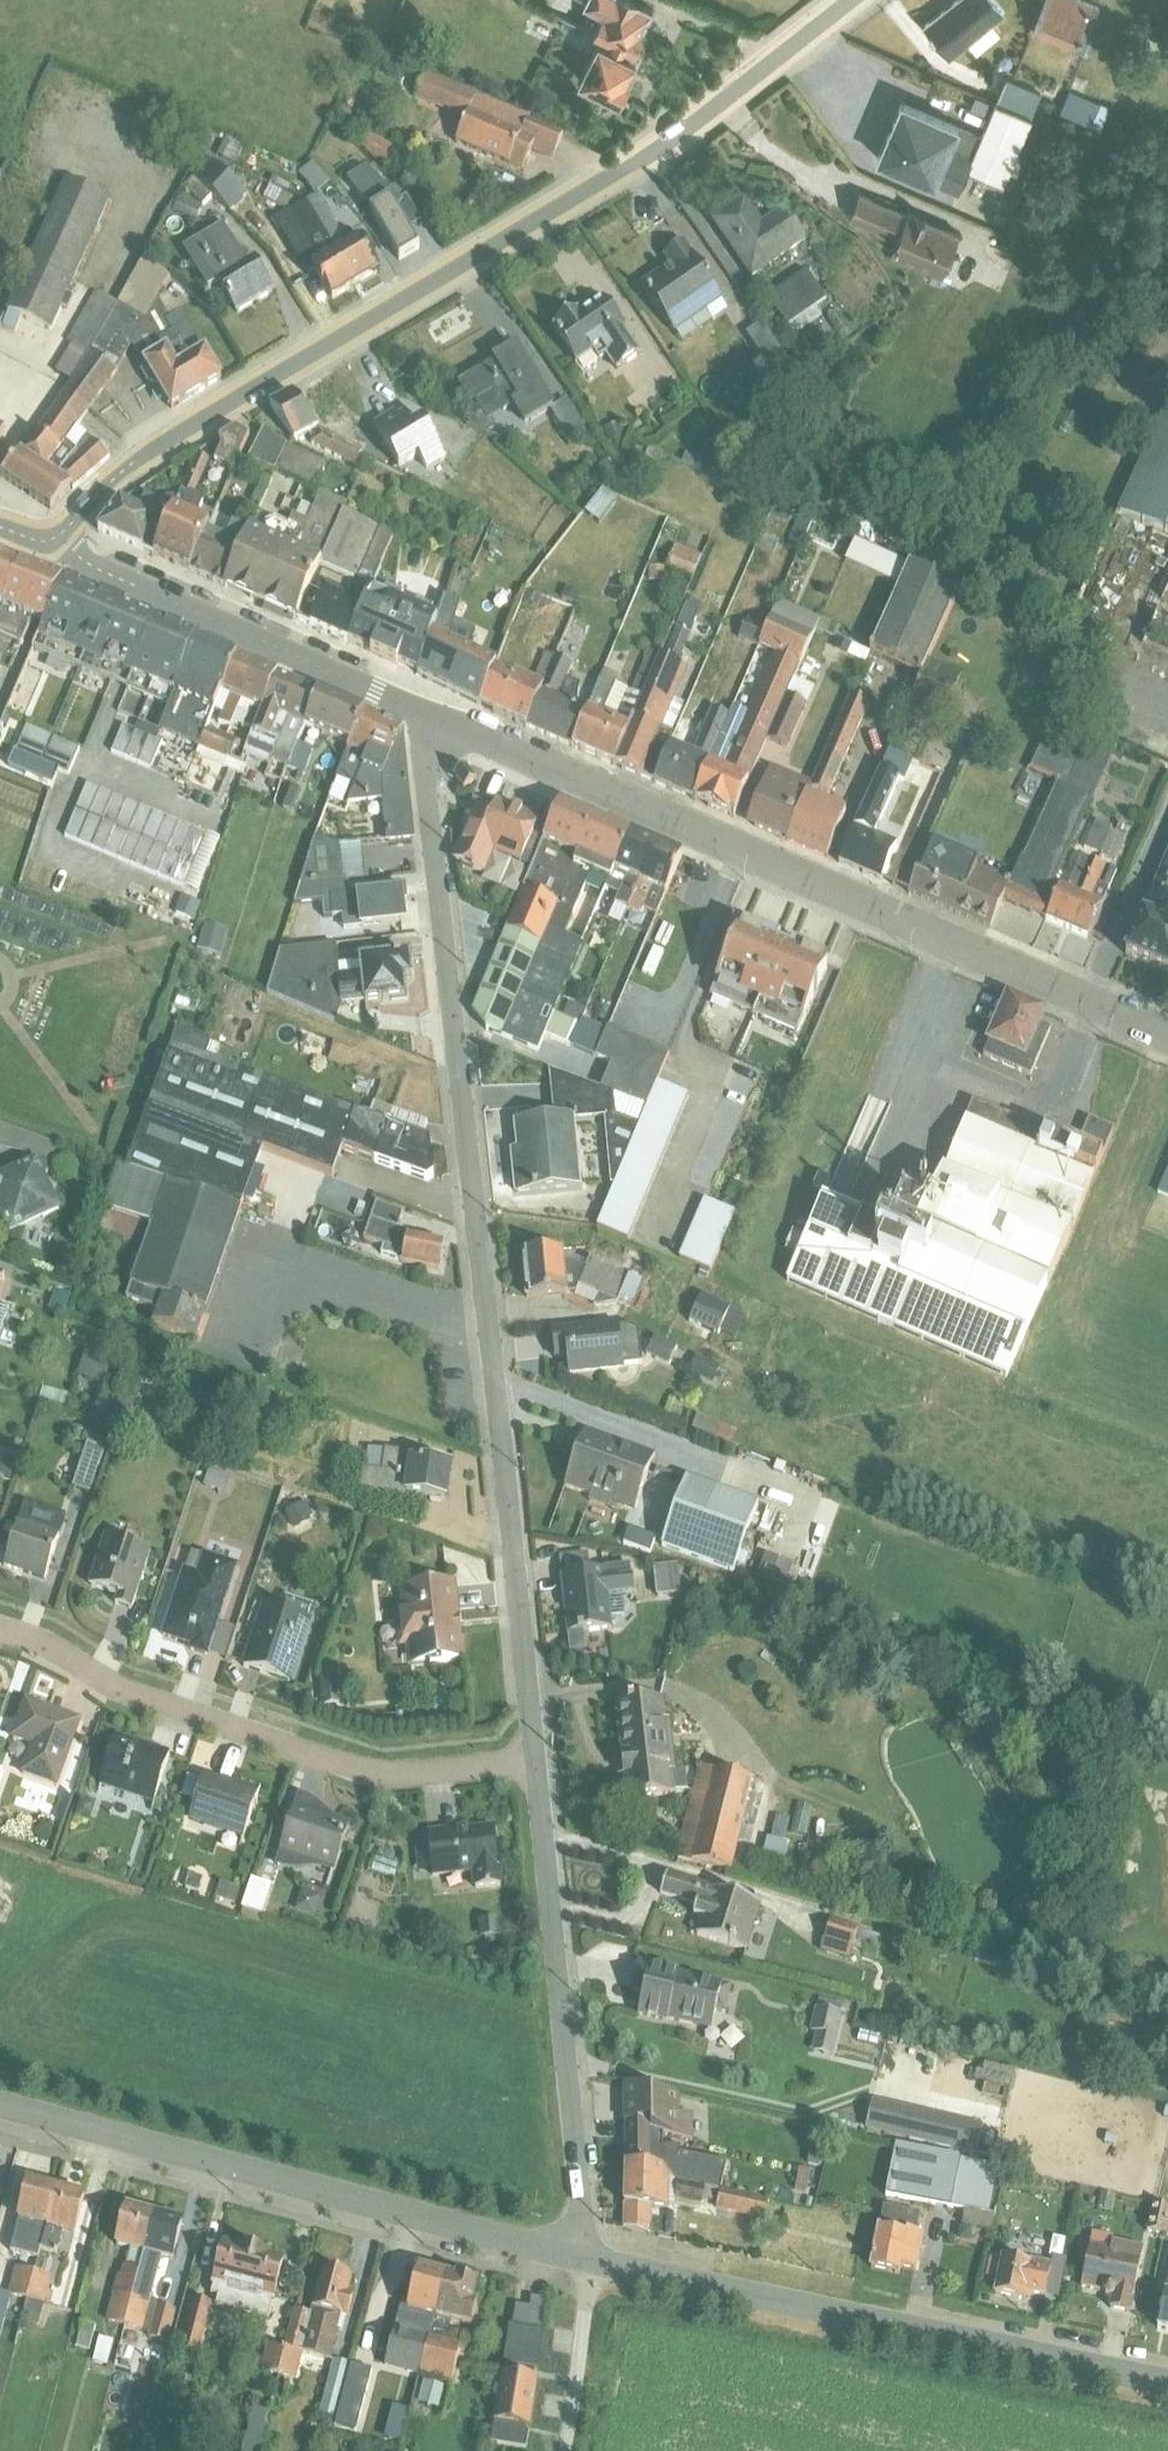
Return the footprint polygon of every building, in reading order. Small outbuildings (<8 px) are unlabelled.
[(579,75),(619,95),(623,92),(629,81),(628,76),(629,75),(627,74),(636,56),(628,52),(629,50),(632,51),(644,27),(643,27),(653,6),(640,0),(583,0),(604,10),(593,32),(599,35),(579,75)] [(925,22),(931,30),(929,31),(934,37),(935,36),(949,56),(969,40),(977,50),(1001,32),(993,21),(1005,12),(995,0),(954,0),(925,22)] [(1032,31),(1072,48),(1073,46),(1085,52),(1100,15),(1097,13),(1100,5),(1088,0),(1046,0),(1032,31)] [(536,144),(557,152),(564,137),(528,122),(530,119),(425,75),(415,101),(467,121),(456,145),(524,173),(531,155),(536,144)] [(1002,101),(1032,114),(1041,91),(1006,77),(996,99),(1002,101)] [(1070,87),(1060,110),(1091,124),(1086,134),(1095,138),(1109,104),(1070,87)] [(1002,101),(996,99),(982,133),(902,100),(879,155),(959,188),(968,167),(1004,180),(1032,114),(1002,101)] [(364,135),(358,145),(363,148),(362,150),(397,178),(404,167),(392,161),(398,152),(371,136),(370,138),(364,135)] [(227,140),(217,158),(235,168),(245,149),(227,140)] [(1125,141),(1121,151),(1142,160),(1146,149),(1125,141)] [(536,144),(531,155),(552,163),(557,152),(536,144)] [(211,196),(213,198),(230,214),(247,197),(211,163),(196,179),(213,194),(211,196)] [(313,163),(299,173),(316,196),(329,186),(313,163)] [(367,169),(348,182),(370,213),(397,264),(421,249),(411,232),(422,225),(408,199),(401,203),(398,200),(403,194),(395,185),(389,191),(379,181),(384,176),(373,166),(368,171),(367,169)] [(213,194),(196,179),(195,178),(185,188),(203,207),(213,198),(211,196),(213,194)] [(9,313),(2,328),(15,333),(22,319),(52,333),(63,310),(68,312),(77,290),(72,288),(111,202),(66,181),(7,312),(9,313)] [(356,288),(306,206),(269,188),(263,200),(278,207),(289,216),(293,213),(310,242),(301,248),(333,302),(356,288)] [(861,188),(849,214),(874,225),(873,227),(895,237),(890,250),(933,268),(930,276),(941,281),(951,277),(961,253),(952,250),(960,229),(909,207),(908,209),(861,188)] [(306,206),(356,288),(378,275),(353,232),(347,230),(343,232),(340,226),(337,228),(319,198),(306,206)] [(179,199),(173,214),(197,223),(203,209),(179,199)] [(745,203),(715,224),(754,280),(807,243),(784,210),(760,226),(745,203)] [(223,227),(184,251),(208,293),(220,285),(239,316),(274,295),(254,262),(247,266),(223,227)] [(0,235),(0,289),(9,293),(30,245),(1,232),(0,235)] [(672,268),(642,289),(681,345),(713,323),(707,315),(724,303),(684,245),(665,258),(672,268)] [(72,384),(65,394),(90,414),(118,374),(116,373),(132,348),(145,366),(141,374),(149,386),(158,387),(173,411),(222,381),(181,313),(163,289),(169,279),(144,259),(118,307),(72,384)] [(807,274),(768,300),(787,329),(789,328),(795,337),(822,319),(816,310),(827,302),(807,274)] [(550,310),(559,324),(603,296),(594,282),(550,310)] [(73,346),(55,374),(72,384),(118,307),(100,295),(95,295),(91,302),(68,343),(73,346)] [(577,313),(554,329),(557,334),(556,335),(577,366),(594,354),(599,362),(606,357),(616,373),(642,354),(605,301),(580,318),(577,313)] [(837,313),(827,319),(840,338),(849,331),(837,313)] [(762,325),(746,337),(763,361),(753,368),(764,385),(775,378),(786,396),(796,375),(762,325)] [(489,370),(460,387),(472,408),(476,406),(482,417),(470,424),(470,428),(487,436),(496,431),(492,424),(514,411),(525,430),(552,413),(567,437),(583,427),(567,401),(557,408),(521,348),(495,364),(498,368),(491,372),(489,370)] [(292,397),(313,434),(317,432),(362,455),(370,441),(342,426),(345,424),(343,419),(350,415),(329,377),(292,397)] [(65,394),(2,479),(52,512),(72,489),(74,492),(111,459),(106,455),(88,439),(77,431),(90,414),(65,394)] [(313,434),(292,397),(271,409),(292,445),(313,434)] [(395,413),(374,426),(400,471),(419,460),(428,473),(447,462),(424,421),(411,429),(404,417),(399,420),(395,413)] [(1118,516),(1167,538),(1167,419),(1162,417),(1118,516)] [(221,452),(215,465),(233,473),(250,438),(237,430),(219,441),(221,452)] [(276,473),(287,448),(264,432),(249,461),(276,473)] [(362,455),(317,432),(318,435),(312,447),(355,469),(362,455)] [(287,448),(276,473),(316,492),(326,468),(287,448)] [(179,500),(155,558),(190,573),(216,516),(218,509),(195,498),(210,463),(198,458),(179,500)] [(610,460),(598,469),(611,484),(619,470),(610,460)] [(603,493),(585,515),(600,526),(618,504),(603,493)] [(285,526),(251,600),(297,620),(344,513),(347,506),(321,495),(314,511),(302,505),(297,518),(294,517),(289,528),(285,526)] [(155,558),(179,500),(169,500),(164,501),(160,504),(146,498),(139,512),(121,504),(99,533),(155,558)] [(775,505),(769,518),(780,522),(781,520),(789,523),(794,513),(775,505)] [(344,513),(297,620),(348,643),(396,534),(344,513)] [(216,516),(190,573),(227,589),(249,536),(234,529),(235,525),(216,516)] [(800,516),(786,547),(800,553),(813,522),(800,516)] [(249,536),(227,589),(251,600),(285,526),(276,522),(266,526),(262,536),(251,531),(249,536)] [(909,566),(953,585),(967,553),(923,534),(909,566)] [(761,536),(756,548),(774,555),(778,544),(761,536)] [(900,586),(909,566),(855,541),(847,561),(900,586)] [(676,549),(667,569),(692,580),(701,559),(676,549)] [(0,571),(0,610),(4,611),(22,569),(4,562),(0,571)] [(909,566),(900,586),(870,654),(922,677),(929,661),(960,589),(953,585),(909,566)] [(0,620),(0,635),(24,645),(32,624),(45,629),(64,586),(22,569),(4,611),(2,615),(0,620)] [(64,586),(45,629),(35,650),(81,670),(82,670),(114,684),(141,619),(64,586)] [(448,640),(455,621),(461,603),(446,596),(419,676),(449,691),(469,651),(467,650),(448,640)] [(730,717),(695,801),(734,818),(768,741),(795,679),(820,621),(779,602),(767,629),(759,648),(775,655),(748,714),(734,708),(730,717)] [(1153,610),(1152,642),(1167,643),(1167,611),(1153,610)] [(141,619),(114,684),(129,690),(157,625),(141,619)] [(448,640),(467,650),(476,632),(455,621),(448,640)] [(759,648),(767,629),(747,621),(739,640),(759,648)] [(170,708),(197,642),(157,625),(129,690),(170,708)] [(660,657),(614,766),(655,784),(671,746),(674,738),(671,736),(661,732),(675,699),(688,668),(679,664),(691,636),(677,630),(665,658),(660,657)] [(865,664),(870,654),(838,639),(833,649),(865,664)] [(197,642),(170,708),(160,732),(200,749),(208,729),(215,712),(237,659),(197,642)] [(469,651),(449,691),(480,706),(495,667),(496,664),(469,651)] [(588,712),(573,748),(614,766),(660,657),(649,652),(632,693),(616,685),(620,676),(605,669),(588,712)] [(495,667),(480,706),(526,728),(555,658),(545,654),(534,681),(516,674),(515,677),(495,667)] [(555,658),(526,728),(573,748),(588,712),(577,707),(579,686),(567,681),(574,665),(555,658)] [(237,659),(215,712),(223,715),(219,725),(232,730),(234,724),(258,668),(237,659)] [(929,661),(922,677),(906,712),(939,726),(960,675),(929,661)] [(258,668),(234,724),(242,727),(240,733),(246,735),(248,730),(255,733),(278,677),(258,668)] [(278,677),(255,733),(245,758),(270,767),(272,762),(300,686),(278,677)] [(795,679),(768,741),(788,750),(815,688),(795,679)] [(300,686),(272,762),(290,769),(297,744),(307,729),(319,694),(300,686)] [(319,694),(307,729),(351,745),(364,712),(319,694)] [(812,784),(787,841),(827,858),(846,813),(826,805),(870,704),(851,696),(812,784)] [(661,732),(671,736),(684,703),(675,699),(661,732)] [(671,746),(655,784),(695,801),(730,717),(712,709),(693,756),(671,746)] [(364,712),(351,745),(330,800),(349,806),(383,720),(364,712)] [(383,720),(349,806),(383,802),(387,843),(414,840),(403,729),(383,720)] [(135,732),(157,741),(160,732),(139,724),(135,732)] [(157,741),(135,732),(123,727),(113,752),(152,769),(163,743),(157,741)] [(28,728),(9,766),(52,785),(57,775),(58,771),(69,775),(80,749),(28,728)] [(208,729),(200,749),(220,757),(228,738),(208,729)] [(220,757),(231,761),(236,749),(241,751),(243,745),(238,743),(239,742),(228,738),(220,757)] [(297,744),(290,769),(300,773),(297,781),(302,783),(304,774),(305,774),(314,750),(297,744)] [(220,757),(200,749),(196,757),(227,770),(230,771),(243,777),(247,768),(231,761),(220,757)] [(888,753),(839,863),(882,882),(897,845),(875,836),(899,781),(905,783),(913,764),(888,753)] [(454,776),(453,777),(454,779),(455,778),(463,789),(462,790),(463,792),(464,791),(465,792),(467,791),(466,790),(475,783),(476,784),(477,783),(476,781),(478,780),(477,779),(475,780),(467,769),(469,768),(468,766),(466,768),(465,766),(464,767),(465,769),(456,775),(455,774),(453,775),(454,776)] [(753,821),(776,769),(771,767),(747,824),(755,827),(753,821)] [(753,821),(755,827),(787,841),(812,784),(776,769),(753,821)] [(1012,882),(1003,901),(1047,920),(1059,892),(1050,888),(1091,798),(1058,783),(1024,860),(1021,859),(1012,882)] [(88,784),(66,837),(185,887),(184,888),(198,895),(221,841),(88,784)] [(292,788),(283,809),(294,813),(302,792),(292,788)] [(521,865),(537,828),(540,821),(497,802),(493,812),(475,804),(465,828),(470,831),(457,862),(485,875),(494,853),(521,865)] [(549,833),(533,870),(474,1012),(475,1013),(487,1029),(538,1051),(545,1035),(554,1013),(584,944),(564,935),(591,874),(611,882),(632,834),(561,803),(549,833)] [(1099,856),(1110,832),(1112,828),(1097,822),(1084,849),(1099,856)] [(1110,832),(1099,856),(1115,863),(1126,839),(1120,836),(1124,827),(1120,825),(1115,834),(1110,832)] [(537,828),(521,865),(533,870),(549,833),(537,828)] [(632,834),(611,882),(607,891),(619,896),(615,905),(627,910),(629,911),(657,845),(649,842),(632,834)] [(302,884),(348,880),(364,878),(364,875),(367,874),(364,843),(338,846),(317,839),(302,884)] [(1003,901),(1012,882),(976,866),(977,863),(933,844),(926,860),(923,859),(909,893),(991,929),(1003,901)] [(657,845),(629,911),(641,916),(643,910),(657,916),(682,856),(664,848),(657,845)] [(1059,892),(1047,920),(1067,929),(1096,864),(1082,857),(1067,890),(1061,887),(1059,892)] [(1126,955),(1167,973),(1167,925),(1163,923),(1167,911),(1167,858),(1126,955)] [(1096,864),(1067,929),(1088,938),(1109,889),(1110,890),(1117,873),(1096,864)] [(348,880),(302,884),(296,904),(323,901),(325,918),(343,916),(359,914),(360,927),(405,922),(402,892),(359,897),(358,893),(349,894),(348,880)] [(181,896),(175,914),(196,922),(202,904),(181,896)] [(627,910),(615,905),(608,920),(620,926),(627,910)] [(359,914),(343,916),(344,928),(360,927),(359,914)] [(654,971),(679,922),(665,914),(640,963),(654,971)] [(204,923),(197,950),(221,957),(229,929),(204,923)] [(754,1014),(782,947),(783,945),(778,943),(779,940),(780,941),(781,939),(761,930),(761,932),(762,933),(760,937),(740,929),(711,995),(754,1014)] [(281,950),(267,993),(336,1022),(342,1007),(406,998),(403,979),(411,978),(409,955),(339,963),(336,944),(281,950)] [(782,947),(754,1014),(799,1033),(828,967),(807,958),(809,953),(811,954),(811,952),(792,944),(791,946),(792,946),(791,950),(782,947)] [(178,1002),(201,1006),(203,990),(181,986),(178,1002)] [(988,1044),(984,1055),(1031,1076),(1051,1030),(1039,1025),(1044,1013),(1009,998),(988,1044)] [(554,1013),(545,1035),(571,1046),(582,1020),(587,1009),(569,1001),(562,1016),(554,1013)] [(582,1020),(571,1046),(596,1057),(607,1030),(582,1020)] [(169,1046),(246,1073),(249,1064),(217,1053),(220,1044),(175,1028),(169,1046)] [(601,1089),(648,1107),(658,1083),(670,1055),(609,1028),(607,1030),(596,1057),(612,1064),(601,1089)] [(246,1073),(169,1046),(160,1043),(122,1166),(241,1209),(263,1151),(333,1176),(343,1150),(427,1181),(434,1176),(429,1140),(422,1138),(428,1122),(374,1102),(368,1118),(246,1073)] [(648,1107),(601,1089),(550,1070),(554,1120),(516,1124),(519,1151),(513,1151),(517,1193),(581,1187),(575,1121),(605,1118),(611,1185),(616,1185),(648,1107)] [(648,1107),(616,1185),(599,1227),(629,1239),(689,1096),(658,1083),(648,1107)] [(821,1201),(786,1281),(1007,1377),(1114,1130),(1089,1119),(1078,1147),(973,1102),(924,1217),(902,1207),(892,1231),(821,1201)] [(52,1163),(58,1146),(0,1125),(0,1150),(24,1155),(25,1153),(52,1163)] [(823,1172),(821,1178),(851,1187),(863,1145),(864,1145),(867,1135),(851,1130),(838,1176),(823,1172)] [(24,1155),(19,1168),(0,1179),(0,1212),(12,1236),(62,1212),(46,1179),(52,1163),(25,1153),(24,1155)] [(108,1210),(100,1232),(145,1248),(131,1287),(133,1287),(127,1303),(158,1313),(154,1326),(198,1342),(243,1210),(120,1165),(105,1209),(108,1210)] [(1158,1192),(1167,1196),(1167,1169),(1158,1192)] [(704,1200),(679,1257),(710,1271),(735,1213),(704,1200)] [(377,1202),(365,1239),(384,1245),(382,1254),(403,1260),(402,1264),(440,1270),(444,1243),(409,1238),(411,1231),(399,1227),(403,1211),(377,1202)] [(807,1204),(798,1223),(809,1228),(817,1209),(807,1204)] [(563,1250),(523,1254),(527,1297),(577,1293),(575,1297),(594,1306),(617,1306),(620,1298),(632,1304),(643,1280),(591,1257),(588,1263),(564,1253),(563,1250)] [(11,1284),(16,1270),(0,1265),(0,1281),(11,1284)] [(0,1281),(0,1335),(9,1307),(4,1305),(11,1284),(0,1281)] [(56,1290),(49,1307),(65,1313),(71,1296),(56,1290)] [(701,1296),(689,1323),(718,1337),(719,1333),(734,1340),(745,1317),(701,1296)] [(627,1325),(552,1333),(555,1358),(567,1356),(569,1373),(643,1365),(639,1331),(627,1325)] [(655,1337),(646,1356),(669,1366),(678,1347),(655,1337)] [(88,1350),(79,1375),(105,1383),(114,1359),(88,1350)] [(44,1388),(41,1399),(64,1406),(67,1394),(44,1388)] [(121,1396),(115,1413),(130,1418),(136,1401),(121,1396)] [(697,1415),(692,1429),(742,1445),(746,1433),(697,1415)] [(77,1425),(73,1439),(88,1444),(73,1488),(90,1493),(105,1450),(101,1448),(105,1437),(87,1431),(88,1429),(77,1425)] [(586,1429),(565,1488),(591,1497),(589,1502),(613,1511),(615,1506),(634,1513),(655,1455),(586,1429)] [(363,1469),(360,1492),(407,1498),(407,1493),(447,1498),(451,1466),(413,1461),(414,1452),(369,1448),(366,1469),(363,1469)] [(12,1480),(18,1461),(0,1455),(0,1476),(12,1480)] [(209,1469),(203,1485),(226,1493),(231,1477),(209,1469)] [(687,1478),(662,1547),(733,1573),(759,1504),(687,1478)] [(26,1502),(5,1566),(46,1580),(67,1516),(26,1502)] [(306,1502),(285,1512),(294,1530),(312,1521),(310,1517),(314,1516),(306,1502)] [(628,1528),(623,1543),(649,1552),(655,1537),(628,1528)] [(105,1536),(89,1585),(113,1592),(114,1591),(119,1593),(116,1604),(132,1609),(151,1551),(105,1536)] [(209,1654),(219,1622),(238,1564),(203,1553),(202,1555),(192,1552),(164,1636),(193,1645),(192,1650),(208,1655),(209,1654)] [(562,1575),(591,1572),(588,1553),(559,1557),(562,1575)] [(765,1554),(756,1578),(786,1589),(795,1565),(765,1554)] [(591,1572),(562,1575),(568,1634),(583,1632),(613,1628),(612,1617),(625,1616),(622,1594),(636,1593),(634,1575),(631,1576),(629,1565),(603,1568),(604,1570),(591,1572)] [(678,1565),(654,1568),(657,1597),(682,1594),(678,1565)] [(402,1608),(395,1609),(399,1647),(406,1646),(408,1661),(430,1658),(431,1663),(462,1660),(454,1581),(400,1587),(402,1608)] [(281,1609),(311,1620),(315,1605),(285,1595),(283,1603),(281,1609)] [(281,1609),(283,1603),(268,1597),(244,1667),(278,1678),(283,1661),(296,1665),(311,1620),(281,1609)] [(219,1622),(209,1654),(226,1659),(235,1627),(219,1622)] [(583,1632),(568,1634),(567,1634),(569,1652),(585,1650),(583,1632)] [(283,1661),(278,1678),(292,1683),(298,1666),(296,1665),(283,1661)] [(337,1669),(319,1671),(323,1705),(341,1702),(337,1669)] [(664,1699),(618,1704),(624,1756),(621,1756),(624,1776),(620,1777),(623,1801),(675,1795),(674,1792),(688,1791),(685,1772),(676,1773),(671,1721),(667,1721),(664,1699)] [(26,1701),(13,1739),(31,1746),(20,1774),(57,1787),(81,1721),(26,1701)] [(147,1751),(148,1747),(149,1745),(116,1735),(114,1740),(147,1751)] [(147,1751),(114,1740),(97,1794),(98,1794),(101,1787),(152,1804),(150,1811),(152,1811),(170,1755),(148,1747),(147,1751)] [(699,1767),(676,1859),(732,1873),(755,1781),(699,1767)] [(202,1781),(196,1801),(190,1821),(244,1839),(262,1784),(239,1776),(234,1790),(227,1788),(229,1782),(204,1774),(202,1781)] [(196,1801),(202,1781),(188,1776),(182,1797),(196,1801)] [(753,1792),(733,1872),(743,1874),(766,1785),(758,1783),(755,1792),(753,1792)] [(346,1825),(347,1822),(335,1815),(316,1800),(307,1795),(299,1793),(295,1805),(297,1806),(300,1797),(302,1797),(300,1804),(316,1809),(317,1807),(318,1807),(317,1812),(328,1816),(329,1813),(330,1814),(329,1819),(346,1825)] [(300,1797),(297,1806),(279,1866),(298,1869),(317,1867),(335,1871),(349,1822),(347,1822),(346,1825),(329,1819),(330,1814),(329,1813),(328,1816),(317,1812),(318,1807),(317,1807),(316,1809),(300,1804),(302,1797),(300,1797)] [(81,1799),(75,1817),(91,1822),(97,1804),(81,1799)] [(798,1805),(791,1833),(805,1837),(812,1809),(798,1805)] [(766,1838),(762,1856),(785,1862),(789,1843),(784,1841),(789,1820),(775,1817),(770,1839),(766,1838)] [(429,1838),(416,1840),(419,1871),(432,1870),(433,1877),(472,1873),(473,1888),(501,1885),(495,1828),(459,1831),(459,1828),(428,1831),(429,1838)] [(373,1856),(369,1870),(396,1878),(400,1865),(373,1856)] [(666,1876),(660,1894),(697,1905),(694,1917),(701,1919),(696,1934),(748,1951),(755,1926),(760,1925),(764,1913),(761,1909),(762,1906),(666,1876)] [(243,1909),(241,1915),(260,1921),(272,1885),(252,1879),(242,1908),(243,1909)] [(221,1882),(216,1897),(235,1904),(240,1889),(221,1882)] [(301,1889),(294,1909),(314,1916),(321,1896),(301,1889)] [(487,1938),(504,1934),(498,1910),(481,1915),(487,1938)] [(831,1920),(821,1950),(849,1959),(853,1948),(877,1956),(882,1938),(859,1931),(859,1929),(831,1920)] [(638,1964),(632,1992),(643,1995),(639,2015),(668,2022),(669,2021),(712,2030),(716,2013),(726,2015),(732,1987),(679,1975),(679,1973),(638,1964)] [(814,2007),(809,2031),(815,2033),(811,2051),(833,2056),(843,2013),(841,2013),(842,2006),(818,2001),(817,2008),(814,2007)] [(1115,2002),(1109,2015),(1132,2024),(1137,2012),(1115,2002)] [(1011,2083),(1012,2061),(978,2059),(977,2081),(1011,2083)] [(663,2131),(663,2136),(692,2142),(692,2114),(680,2114),(680,2096),(625,2084),(625,2090),(627,2090),(627,2114),(626,2114),(626,2121),(652,2121),(652,2128),(663,2131)] [(873,2098),(865,2130),(976,2157),(983,2125),(873,2098)] [(652,2121),(626,2121),(626,2164),(662,2166),(670,2175),(676,2180),(721,2190),(727,2163),(680,2153),(680,2147),(663,2147),(663,2136),(663,2131),(652,2128),(652,2121)] [(965,2210),(995,2216),(1005,2168),(896,2148),(887,2196),(965,2210)] [(662,2166),(626,2164),(624,2227),(651,2234),(652,2206),(669,2206),(670,2175),(662,2166)] [(800,2168),(795,2190),(807,2193),(811,2171),(800,2168)] [(676,2180),(670,2175),(669,2206),(700,2213),(702,2205),(676,2199),(676,2180)] [(721,2190),(676,2180),(676,2199),(702,2205),(703,2199),(718,2201),(716,2210),(764,2220),(769,2200),(721,2190)] [(41,2249),(57,2189),(29,2181),(11,2250),(37,2257),(39,2248),(41,2249)] [(57,2189),(41,2249),(59,2253),(63,2232),(75,2235),(85,2196),(57,2189)] [(1102,2193),(1098,2209),(1112,2213),(1116,2196),(1102,2193)] [(125,2326),(155,2215),(127,2207),(117,2246),(130,2250),(126,2266),(124,2265),(121,2276),(118,2275),(107,2321),(125,2326)] [(884,2207),(872,2268),(900,2274),(902,2267),(916,2270),(923,2234),(917,2233),(920,2214),(884,2207)] [(995,2216),(965,2210),(962,2225),(992,2231),(995,2216)] [(155,2215),(125,2326),(143,2330),(150,2304),(149,2303),(161,2258),(172,2261),(183,2222),(155,2215)] [(1090,2247),(1092,2235),(1080,2233),(1075,2258),(1087,2261),(1081,2287),(1103,2292),(1104,2295),(1108,2298),(1113,2297),(1111,2308),(1130,2312),(1144,2248),(1111,2242),(1109,2251),(1090,2247)] [(1109,2251),(1111,2242),(1112,2236),(1093,2233),(1092,2235),(1090,2247),(1109,2251)] [(240,2311),(255,2251),(224,2243),(212,2294),(218,2296),(216,2305),(240,2311)] [(255,2251),(240,2311),(268,2318),(284,2259),(255,2251)] [(999,2279),(1003,2257),(990,2254),(985,2276),(999,2279)] [(1052,2263),(1045,2295),(1060,2298),(1068,2259),(1053,2256),(1052,2263)] [(1003,2257),(999,2279),(995,2294),(1030,2301),(1031,2293),(1045,2295),(1052,2263),(1031,2258),(1030,2263),(1003,2257)] [(28,2299),(35,2272),(16,2267),(9,2294),(28,2299)] [(419,2374),(446,2275),(419,2267),(408,2311),(422,2315),(419,2327),(415,2326),(411,2341),(415,2342),(408,2371),(419,2374)] [(285,2349),(278,2374),(297,2379),(303,2352),(332,2360),(340,2329),(343,2330),(353,2295),(348,2294),(352,2277),(323,2270),(311,2313),(296,2309),(285,2349)] [(35,2272),(28,2299),(46,2304),(53,2277),(35,2272)] [(446,2275),(419,2374),(452,2383),(463,2345),(461,2344),(463,2337),(448,2337),(452,2320),(472,2325),(477,2303),(472,2302),(477,2283),(446,2275)] [(1158,2328),(1167,2330),(1167,2282),(1158,2328)] [(10,2295),(0,2292),(0,2335),(10,2295)] [(502,2374),(538,2379),(545,2331),(542,2331),(547,2300),(533,2298),(531,2306),(516,2304),(512,2325),(509,2325),(502,2374)] [(194,2299),(179,2361),(196,2365),(212,2303),(194,2299)] [(157,2305),(149,2338),(168,2343),(176,2310),(157,2305)] [(83,2322),(77,2346),(90,2349),(96,2326),(83,2322)] [(100,2337),(94,2361),(107,2365),(114,2340),(100,2337)] [(278,2374),(285,2349),(268,2344),(261,2370),(278,2374)] [(337,2418),(351,2363),(334,2359),(320,2414),(337,2418)] [(372,2370),(351,2363),(336,2426),(356,2431),(372,2370)] [(494,2422),(531,2427),(538,2379),(502,2374),(494,2422)] [(252,2405),(247,2447),(271,2450),(276,2408),(252,2405)] [(393,2406),(384,2439),(401,2443),(410,2410),(393,2406)] [(531,2427),(494,2422),(491,2443),(526,2449),(531,2427)]
